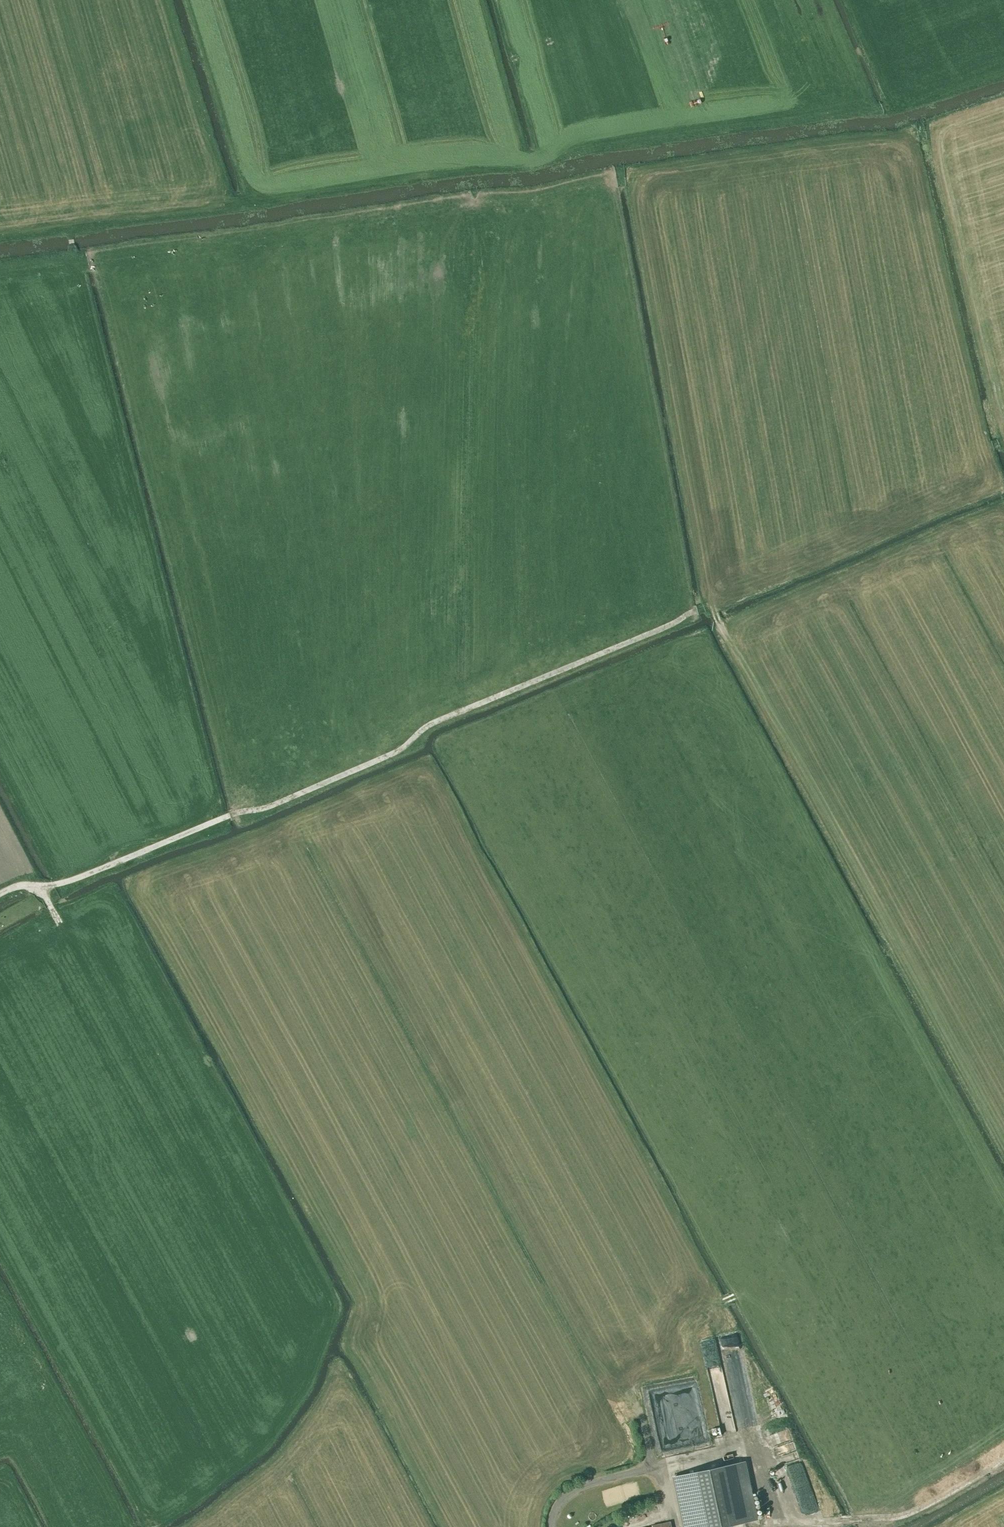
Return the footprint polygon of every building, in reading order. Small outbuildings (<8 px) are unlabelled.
[(702,1344),(708,1368),(720,1365),(714,1341),(702,1344)] [(664,1449),(698,1443),(695,1428),(684,1430),(683,1423),(674,1425),(672,1414),(665,1415),(663,1407),(669,1406),(667,1396),(655,1398),(664,1449)] [(684,1526),(733,1526),(732,1525),(755,1520),(743,1462),(674,1477),(684,1526)]
